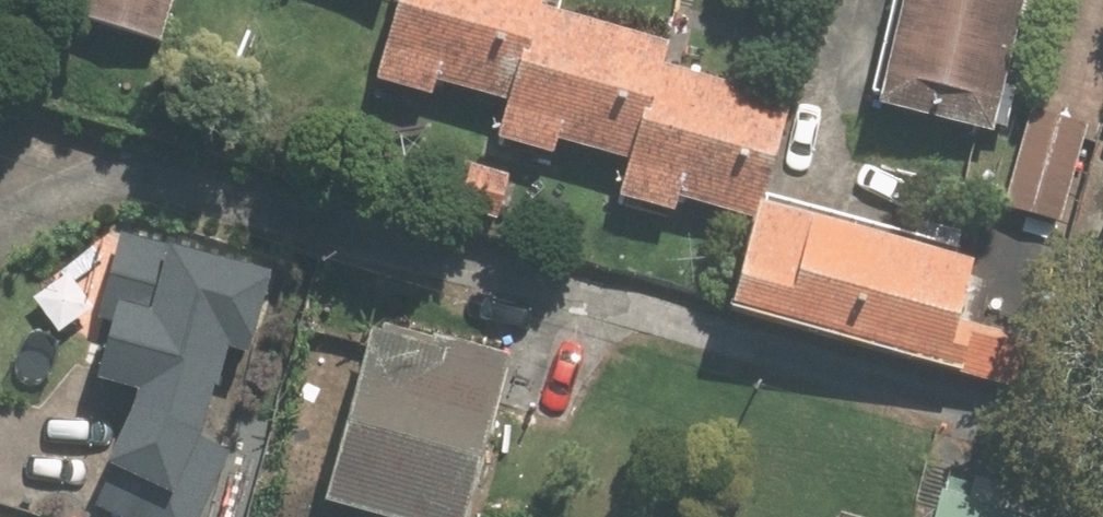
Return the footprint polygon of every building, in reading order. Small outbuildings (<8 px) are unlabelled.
[(171,0),(83,0),(76,27),(157,49),(171,0)] [(954,380),(1007,395),(1021,345),(952,327),(969,266),(955,263),(955,253),(761,201),(788,104),(659,70),(666,46),(538,12),(541,0),(396,0),(372,87),(425,101),(428,91),(501,110),(491,147),(547,162),(551,148),(623,168),(622,171),(621,170),(612,205),(668,220),(672,205),(745,225),(719,320),(729,323),(852,356),(953,383),(954,380)] [(1021,0),(899,0),(871,115),(987,142),(1021,0)] [(1056,226),(1082,129),(1026,114),(1000,211),(1056,226)] [(503,180),(465,170),(453,213),(491,224),(503,180)] [(108,325),(98,366),(140,376),(134,393),(112,388),(105,413),(121,418),(95,474),(106,479),(93,514),(100,516),(196,516),(164,503),(194,444),(205,400),(220,359),(242,365),(265,279),(188,262),(192,245),(177,241),(169,240),(162,242),(155,245),(116,236),(94,322),(108,325)] [(1088,293),(1102,297),(1102,236),(1088,293)] [(375,340),(362,336),(316,514),(327,516),(463,516),(503,362),(377,330),(375,340)] [(935,505),(928,503),(925,516),(1083,516),(1084,515),(965,485),(964,490),(940,484),(935,505)]
